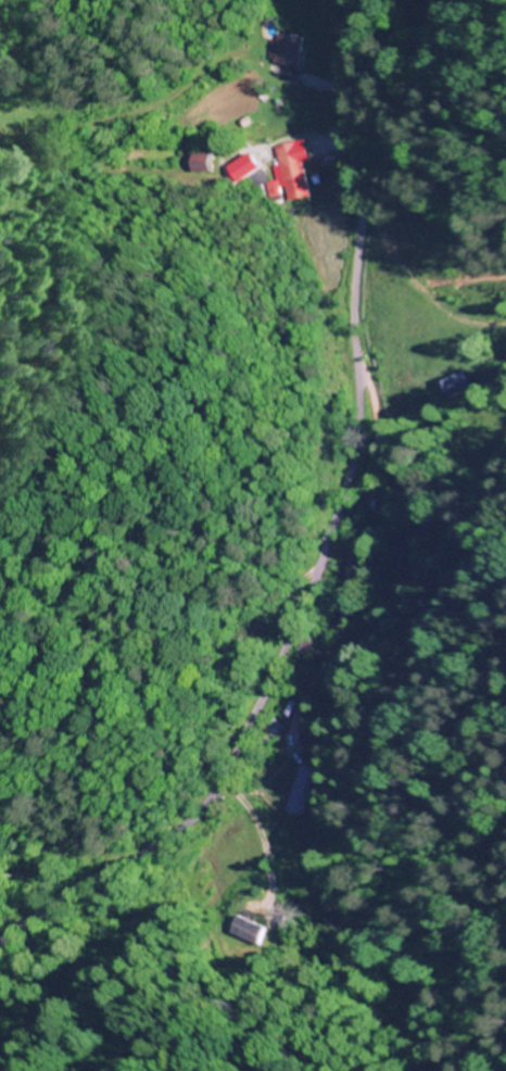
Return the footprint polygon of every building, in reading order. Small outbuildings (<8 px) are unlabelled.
[(265,61),(295,68),(301,40),(272,33),(265,61)] [(303,197),(292,142),(271,146),(282,201),(303,197)] [(208,172),(208,154),(188,154),(188,172),(208,172)] [(235,182),(257,169),(248,155),(227,167),(235,182)] [(471,390),(465,373),(441,381),(447,399),(471,390)] [(308,771),(296,767),(283,814),(295,817),(308,771)]
